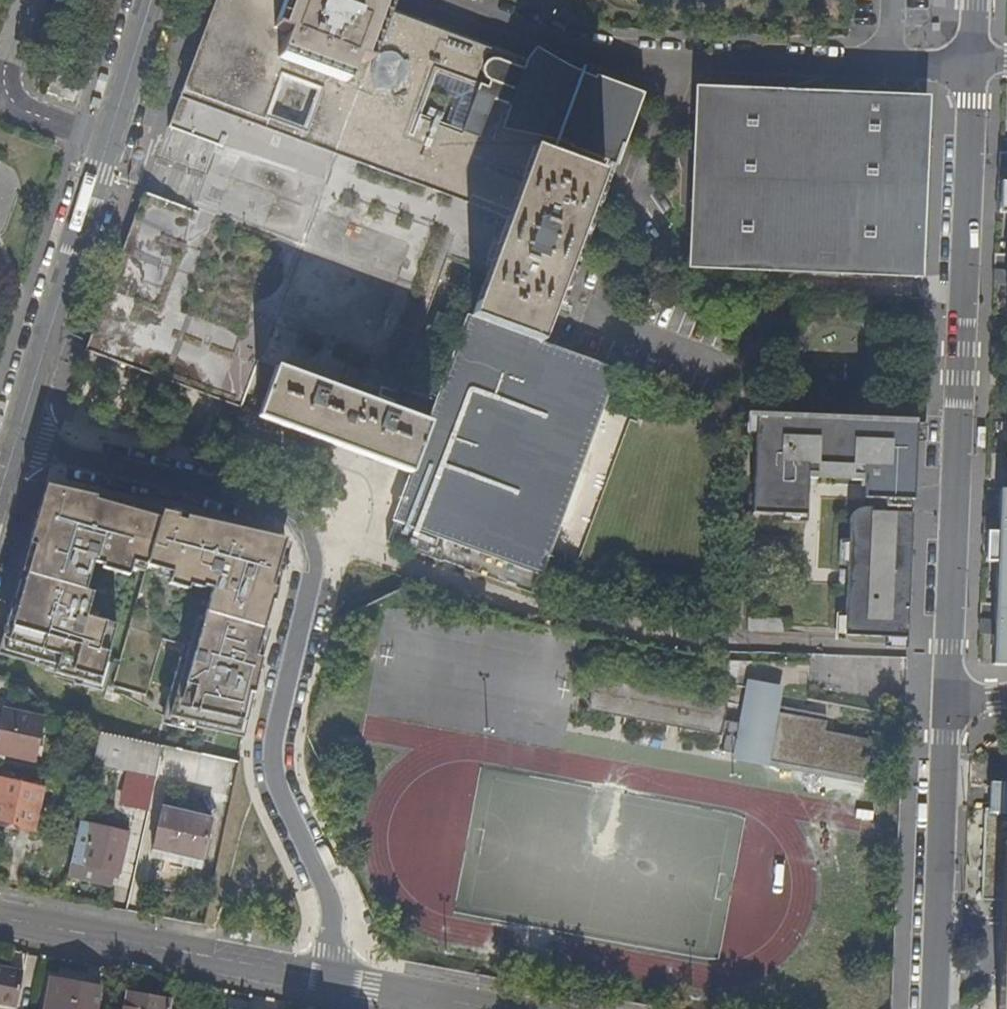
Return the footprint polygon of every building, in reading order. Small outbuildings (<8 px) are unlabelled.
[(533,147),(538,135),(501,128),(510,103),(476,91),(478,83),(487,86),(489,79),(484,75),(482,72),(482,68),(483,62),(487,58),(496,57),(522,67),(524,62),(422,24),(424,20),(389,7),(369,60),(359,56),(349,82),(276,56),(285,31),(273,26),(283,0),(215,0),(179,96),(507,216),(533,147)] [(390,3),(381,0),(283,0),(273,26),(285,31),(276,56),(349,82),(359,56),(369,60),(389,7),(390,3)] [(599,184),(607,162),(617,166),(644,92),(596,74),(596,77),(568,64),(535,46),(527,56),(524,62),(522,67),(496,57),(487,58),(483,62),(482,68),(482,72),(484,75),(489,79),(487,86),(478,83),(476,91),(510,103),(501,128),(538,135),(533,147),(584,166),(580,177),(599,184)] [(703,95),(702,112),(720,112),(724,87),(702,86),(701,95),(703,95)] [(700,151),(693,151),(693,154),(700,154),(698,200),(691,200),(691,202),(698,202),(696,258),(695,258),(694,268),(697,268),(697,262),(768,265),(767,272),(770,272),(771,265),(841,268),(841,275),(843,275),(844,269),(915,272),(915,279),(917,279),(917,269),(916,269),(918,212),(920,212),(926,212),(926,210),(920,210),(919,209),(921,164),(923,164),(927,165),(927,162),(922,162),(921,162),(923,106),(924,106),(924,96),(724,87),(720,112),(702,112),(700,151)] [(561,299),(602,186),(598,185),(599,184),(580,177),(584,166),(533,147),(507,216),(500,234),(486,273),(470,316),(541,342),(557,300),(566,303),(567,302),(561,299)] [(135,191),(88,355),(225,394),(236,354),(195,342),(201,319),(166,309),(196,209),(135,191)] [(1000,243),(999,256),(998,256),(996,287),(997,287),(996,316),(1006,317),(1006,244),(1000,243)] [(615,371),(615,370),(541,342),(470,316),(444,385),(441,393),(437,403),(430,423),(393,521),(538,575),(615,371)] [(410,474),(412,469),(429,423),(371,402),(276,366),(259,413),(257,418),(410,474)] [(748,631),(749,631),(759,409),(757,409),(748,631)] [(749,631),(908,638),(914,510),(864,506),(865,487),(914,490),(918,425),(887,423),(887,414),(759,409),(749,631)] [(0,640),(0,655),(142,696),(161,642),(181,647),(160,725),(192,733),(245,720),(259,657),(254,654),(281,539),(44,486),(0,640)] [(988,490),(986,533),(988,533),(986,563),(998,564),(997,593),(986,592),(986,605),(983,605),(982,635),(983,635),(982,662),(1006,663),(1006,491),(988,490)] [(3,710),(10,712),(18,683),(0,678),(0,710),(3,710)] [(724,702),(596,680),(591,712),(726,735),(723,753),(733,755),(739,724),(721,720),(724,702)] [(783,688),(747,681),(739,724),(733,755),(732,762),(768,769),(770,759),(780,708),(783,688)] [(830,717),(780,708),(770,759),(869,775),(876,736),(828,728),(830,717)] [(3,710),(0,722),(0,754),(33,761),(43,719),(10,712),(3,710)] [(125,771),(154,777),(161,745),(99,732),(92,764),(125,771)] [(118,803),(147,810),(154,777),(125,771),(118,803)] [(0,778),(0,822),(34,830),(43,788),(0,778)] [(987,806),(982,897),(1006,899),(1004,1008),(1006,1008),(1006,807),(987,806)] [(210,818),(162,807),(151,855),(199,866),(210,818)] [(128,834),(80,822),(68,875),(112,885),(113,876),(118,877),(128,834)] [(22,972),(22,973),(0,969),(0,1002),(15,1005),(15,1007),(17,1007),(24,972),(22,972)] [(50,978),(45,1008),(96,1008),(100,987),(50,978)] [(126,991),(123,1008),(169,1008),(171,1000),(126,991)]
